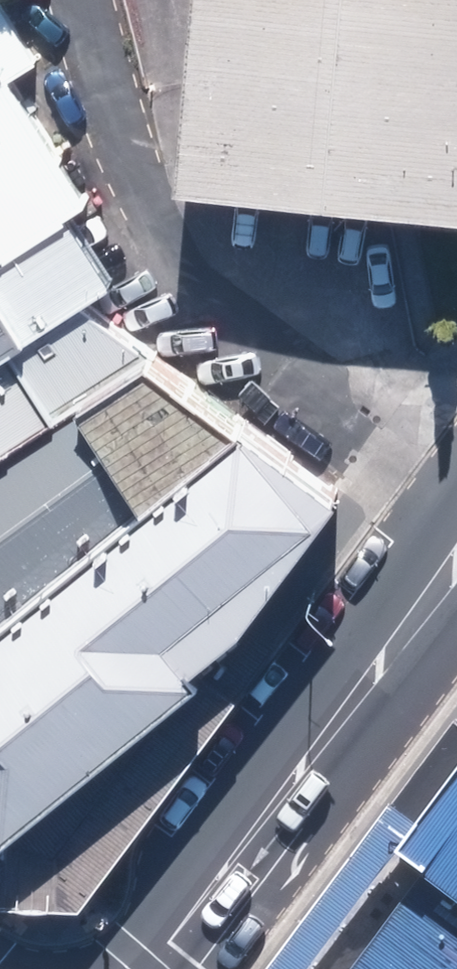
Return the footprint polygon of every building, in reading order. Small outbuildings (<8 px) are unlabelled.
[(16,65),(45,44),(15,0),(0,0),(0,75),(16,65)] [(174,170),(391,190),(416,192),(456,196),(456,0),(192,0),(174,170)] [(0,75),(0,243),(70,198),(97,184),(16,65),(0,75)] [(0,243),(0,445),(154,343),(87,290),(114,264),(70,198),(0,243)] [(250,407),(154,343),(0,445),(0,613),(250,407)] [(250,407),(0,613),(0,807),(9,817),(207,656),(200,648),(251,605),(346,480),(250,407)] [(83,891),(93,879),(129,831),(278,631),(251,605),(200,648),(207,656),(9,817),(0,807),(0,889),(83,891)] [(436,818),(418,843),(442,862),(362,968),(456,968),(456,791),(436,818)] [(436,818),(401,799),(274,968),(320,968),(418,843),(436,818)]
